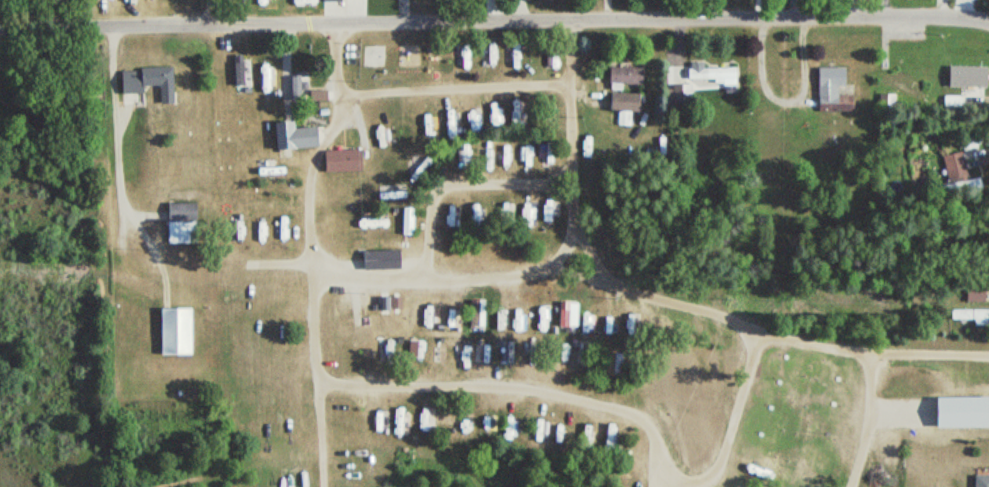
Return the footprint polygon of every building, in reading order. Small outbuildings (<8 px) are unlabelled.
[(949,71),(965,95),(974,89),(958,65),(949,71)] [(608,87),(643,87),(643,68),(608,68),(608,87)] [(119,96),(142,95),(142,87),(157,86),(158,105),(173,105),(172,69),(118,71),(119,96)] [(693,88),(735,88),(735,69),(693,69),(693,88)] [(853,96),(837,96),(837,89),(845,89),(845,69),(816,69),(816,113),(853,113),(853,96)] [(882,84),(900,94),(904,87),(886,77),(882,84)] [(641,111),(641,95),(608,95),(608,111),(641,111)] [(270,124),(271,152),(317,149),(316,129),(289,130),(288,123),(270,124)] [(945,158),(951,180),(958,178),(952,156),(945,158)] [(350,163),(322,163),(322,174),(350,174),(350,163)] [(948,183),(949,197),(978,196),(978,182),(948,183)] [(195,204),(166,204),(166,244),(195,244),(195,204)] [(402,271),(402,252),(361,252),(361,271),(402,271)] [(180,310),(158,310),(158,320),(169,320),(169,334),(180,334),(180,310)] [(950,311),(950,326),(988,326),(988,311),(950,311)] [(973,477),(973,486),(988,486),(988,477),(973,477)]
